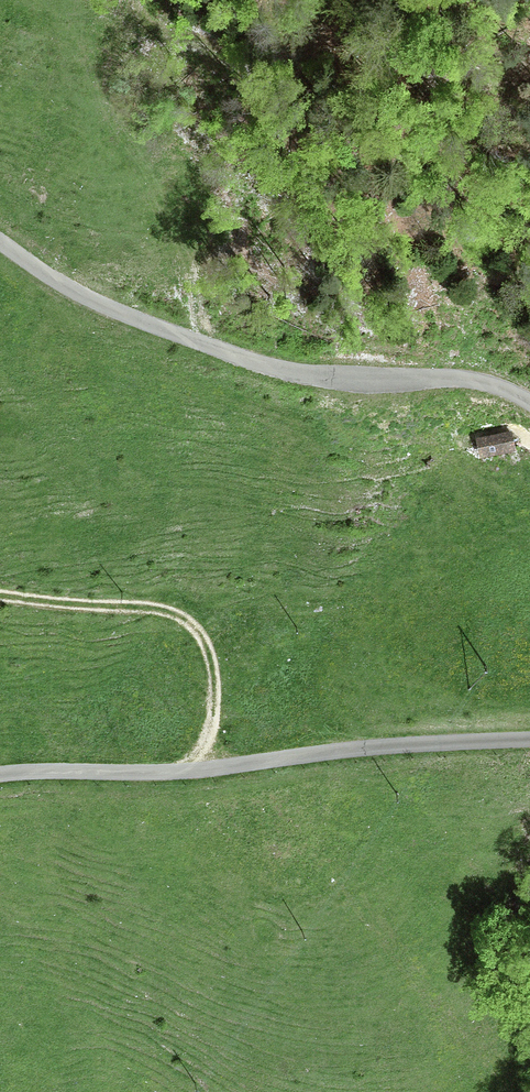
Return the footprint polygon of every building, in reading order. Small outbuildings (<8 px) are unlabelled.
[(476,442),(479,456),(511,449),(508,435),(476,442)]
